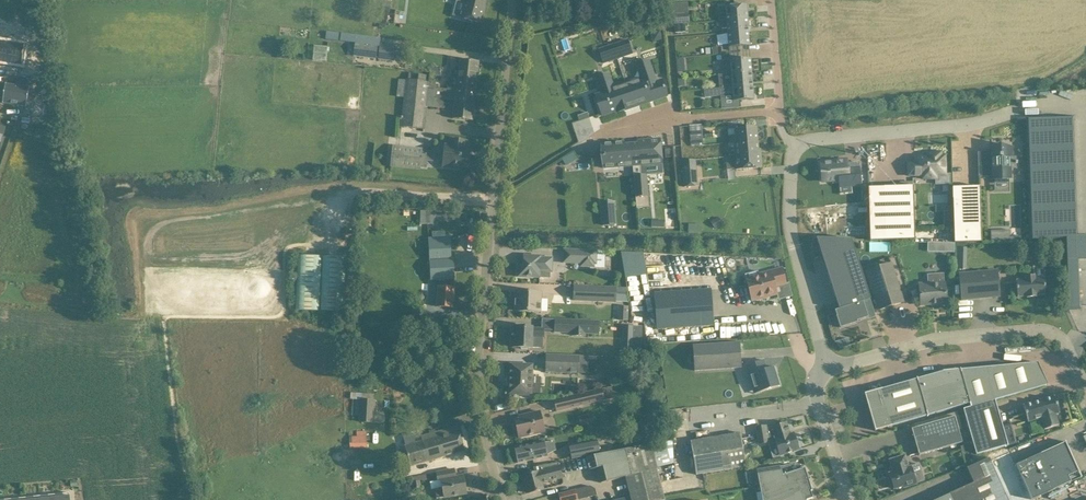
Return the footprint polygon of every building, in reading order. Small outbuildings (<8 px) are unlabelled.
[(431,13),(434,0),(411,0),(409,8),(431,13)] [(456,3),(464,5),(461,18),(470,20),(481,23),(486,0),(457,0),(456,3)] [(723,14),(718,14),(719,21),(723,20),(727,20),(748,18),(747,5),(726,6),(727,14),(723,14)] [(378,27),(385,29),(390,8),(384,7),(378,27)] [(689,23),(689,14),(673,15),(674,24),(689,23)] [(414,24),(424,27),(426,18),(416,15),(414,24)] [(724,27),(719,28),(720,34),(725,34),(728,33),(748,32),(750,31),(750,28),(749,28),(748,18),(727,20),(728,27),(724,27)] [(675,25),(675,33),(685,32),(685,25),(675,25)] [(748,32),(728,33),(729,47),(750,45),(748,32)] [(627,40),(613,45),(618,58),(624,56),(622,50),(630,47),(627,40)] [(22,65),(25,45),(0,41),(0,61),(22,65)] [(377,46),(377,45),(355,43),(353,56),(375,59),(376,57),(378,58),(378,60),(394,62),(395,46),(380,45),(380,46),(377,46)] [(607,54),(601,56),(604,63),(618,58),(613,45),(605,47),(607,54)] [(722,61),(723,75),(731,74),(752,72),(751,58),(722,61)] [(479,62),(459,60),(456,92),(466,93),(466,102),(475,103),(479,62)] [(18,67),(16,76),(36,79),(37,70),(18,67)] [(639,72),(642,78),(613,88),(611,82),(600,86),(602,94),(596,96),(596,97),(593,98),(599,114),(602,113),(602,115),(617,110),(617,112),(624,110),(621,100),(636,95),(639,103),(653,98),(653,100),(666,95),(664,89),(664,87),(661,81),(655,83),(651,69),(639,72)] [(732,81),(724,82),(725,88),(753,85),(752,72),(731,74),(732,81)] [(432,89),(432,88),(429,87),(430,84),(425,83),(425,77),(419,76),(418,82),(406,81),(398,80),(397,97),(405,98),(401,128),(424,130),(427,107),(442,109),(443,99),(455,100),(453,119),(473,121),(475,103),(466,102),(466,93),(456,92),(432,89)] [(6,84),(3,103),(26,107),(26,106),(29,88),(32,89),(34,80),(36,80),(17,77),(16,86),(8,84),(6,84)] [(725,88),(704,90),(705,98),(720,96),(721,109),(741,107),(740,100),(754,99),(753,85),(725,88)] [(1085,259),(1085,236),(1077,236),(1073,118),(1028,119),(1032,239),(1066,239),(1067,260),(1085,259)] [(733,135),(734,143),(756,141),(755,127),(736,129),(736,135),(733,135)] [(702,136),(690,137),(691,147),(703,146),(702,136)] [(660,139),(637,141),(638,144),(639,165),(640,165),(641,175),(647,174),(663,173),(660,139)] [(442,167),(449,168),(460,169),(460,166),(468,167),(470,149),(467,148),(468,141),(456,140),(455,147),(445,146),(442,167)] [(756,141),(734,143),(735,156),(757,154),(756,141)] [(624,142),(601,144),(603,168),(626,166),(624,145),(624,142)] [(392,145),(390,167),(420,169),(422,148),(392,145)] [(1012,146),(991,147),(992,166),(978,166),(978,177),(994,177),(994,179),(996,179),(997,183),(1008,182),(1008,179),(1011,179),(1010,169),(1017,168),(1017,164),(1017,161),(1016,156),(1013,156),(1012,146)] [(927,157),(915,157),(916,176),(922,175),(922,179),(929,179),(929,175),(936,175),(936,184),(950,184),(949,174),(945,174),(945,156),(941,156),(941,152),(927,153),(927,157)] [(757,154),(735,156),(736,170),(762,168),(761,158),(761,154),(757,154)] [(567,156),(562,159),(566,166),(572,162),(567,156)] [(695,160),(682,161),(684,187),(697,186),(695,160)] [(847,160),(820,163),(822,182),(841,180),(842,187),(861,185),(859,169),(848,170),(847,160)] [(639,165),(633,166),(634,176),(641,175),(640,165),(639,165)] [(641,175),(634,176),(636,208),(649,207),(647,174),(641,175)] [(883,187),(868,188),(870,241),(885,240),(915,240),(913,186),(883,187)] [(980,187),(952,188),(954,243),(982,242),(980,187)] [(868,201),(824,205),(827,238),(870,240),(868,201)] [(614,202),(600,203),(602,225),(615,224),(614,202)] [(420,211),(420,224),(435,224),(435,211),(420,211)] [(436,211),(436,219),(460,220),(460,211),(436,211)] [(719,218),(711,222),(714,228),(722,224),(719,218)] [(450,237),(429,238),(430,260),(451,258),(450,237)] [(851,240),(816,238),(839,309),(835,311),(837,316),(836,317),(840,328),(857,323),(857,321),(868,317),(863,302),(870,300),(851,240)] [(928,242),(928,252),(954,252),(954,243),(928,242)] [(564,250),(563,263),(581,264),(581,267),(595,267),(595,264),(596,264),(597,251),(564,250)] [(643,275),(642,251),(620,252),(620,276),(643,275)] [(344,312),(346,257),(298,255),(296,310),(344,312)] [(516,273),(518,275),(518,277),(540,278),(540,272),(552,272),(552,258),(540,257),(540,256),(524,256),(523,265),(518,264),(518,267),(516,268),(516,273)] [(451,258),(430,260),(431,280),(440,280),(439,288),(437,307),(452,308),(454,288),(453,288),(454,279),(455,279),(453,258),(451,258)] [(732,259),(731,259),(730,259),(729,259),(729,260),(728,260),(728,261),(727,261),(727,262),(727,263),(727,264),(727,265),(728,265),(728,266),(729,266),(729,267),(730,267),(731,267),(732,267),(733,267),(734,266),(735,265),(735,264),(735,263),(735,262),(735,261),(734,260),(733,260),(733,259),(732,259)] [(866,271),(875,300),(878,310),(903,302),(891,263),(866,271)] [(1025,279),(1016,280),(1017,297),(1027,296),(1027,298),(1036,297),(1036,295),(1045,295),(1044,287),(1046,287),(1045,280),(1044,280),(1044,278),(1043,264),(1032,265),(1033,276),(1025,276),(1025,279)] [(786,284),(783,273),(781,269),(758,275),(758,271),(745,275),(749,290),(752,301),(777,294),(775,287),(786,284)] [(958,274),(961,300),(1000,297),(997,270),(958,274)] [(927,284),(919,284),(919,294),(920,305),(935,304),(936,305),(946,304),(946,293),(945,283),(944,283),(943,274),(927,276),(927,284)] [(616,288),(574,286),(574,301),(615,302),(615,301),(623,301),(623,288),(616,288)] [(710,290),(699,290),(654,293),(657,330),(713,326),(710,290)] [(526,312),(541,312),(542,293),(527,292),(516,291),(515,311),(526,312)] [(627,320),(627,306),(617,305),(616,320),(627,320)] [(555,320),(555,332),(572,333),(572,336),(584,336),(584,333),(598,334),(599,322),(555,320)] [(624,326),(622,351),(632,351),(640,352),(642,327),(634,326),(624,326)] [(544,329),(523,328),(523,327),(512,327),(511,347),(521,347),(521,349),(528,349),(528,348),(531,348),(532,338),(544,338),(544,329)] [(739,343),(728,343),(693,346),(694,371),(741,368),(739,343)] [(546,355),(545,372),(578,374),(578,373),(588,374),(589,366),(589,357),(579,356),(546,355)] [(763,360),(745,366),(751,383),(754,394),(760,392),(781,386),(777,374),(775,375),(773,367),(766,369),(763,360)] [(969,404),(970,407),(995,401),(1047,386),(1048,385),(1037,363),(960,370),(960,369),(969,404)] [(510,365),(509,394),(531,395),(531,376),(532,365),(521,365),(510,365)] [(928,416),(969,404),(960,369),(959,369),(960,370),(957,371),(957,370),(956,370),(955,369),(952,370),(942,371),(942,372),(917,379),(917,378),(916,378),(927,416),(928,416)] [(868,380),(879,379),(879,372),(867,373),(868,380)] [(927,416),(916,378),(916,379),(881,389),(864,394),(875,431),(891,426),(927,416)] [(855,391),(853,379),(846,380),(848,392),(855,391)] [(554,400),(557,412),(614,398),(611,387),(554,400)] [(352,402),(351,415),(359,415),(359,422),(374,423),(375,401),(374,401),(374,394),(362,393),(361,400),(353,399),(352,402)] [(1059,413),(1054,396),(1023,405),(1028,422),(1041,418),(1045,429),(1058,425),(1055,414),(1059,413)] [(995,401),(970,407),(963,409),(976,455),(1007,446),(1008,446),(995,401)] [(515,421),(516,423),(515,425),(514,426),(514,428),(515,430),(516,431),(518,432),(519,438),(544,432),(540,412),(521,416),(522,419),(515,421)] [(586,425),(595,423),(593,414),(584,416),(586,425)] [(911,429),(919,455),(920,455),(919,455),(962,443),(955,416),(911,429)] [(765,426),(757,428),(758,439),(759,444),(768,442),(775,440),(780,455),(788,453),(799,450),(797,446),(799,444),(797,439),(795,437),(793,434),(790,435),(786,423),(772,427),(773,428),(766,429),(765,426)] [(406,445),(411,465),(454,454),(464,451),(457,426),(447,429),(421,436),(422,441),(416,443),(413,434),(403,437),(405,445),(406,445)] [(349,436),(350,448),(367,448),(366,431),(357,431),(357,436),(349,436)] [(746,467),(740,433),(690,441),(696,475),(746,467)] [(600,453),(598,440),(569,446),(572,459),(600,453)] [(548,457),(544,442),(514,448),(518,463),(548,457)] [(1064,443),(1016,465),(1010,452),(990,461),(1007,499),(1031,499),(1081,477),(1071,455),(1072,455),(1069,450),(1065,442),(1064,442),(1064,443)] [(601,482),(625,476),(657,468),(651,445),(624,450),(587,457),(590,469),(597,467),(601,482)] [(890,477),(888,478),(891,486),(893,485),(894,489),(903,486),(903,488),(916,484),(916,483),(924,481),(919,464),(911,467),(909,467),(907,463),(905,455),(889,460),(893,472),(889,474),(890,477)] [(953,499),(1007,499),(990,461),(989,458),(967,468),(973,483),(950,494),(950,493),(953,499)] [(523,488),(527,487),(529,493),(539,490),(543,489),(542,483),(562,478),(559,465),(558,462),(534,467),(534,468),(535,468),(536,472),(524,475),(524,476),(520,477),(523,488)] [(745,472),(747,483),(751,483),(759,481),(761,492),(756,493),(758,499),(807,499),(812,498),(810,491),(812,491),(808,480),(808,478),(809,477),(806,472),(805,468),(803,469),(802,467),(797,471),(792,472),(789,465),(780,467),(780,466),(757,470),(749,471),(745,472)] [(625,476),(631,499),(665,499),(657,468),(625,476)] [(438,481),(430,483),(431,490),(435,489),(437,499),(456,496),(467,494),(463,476),(456,477),(454,470),(444,472),(436,473),(438,481)] [(413,478),(411,478),(413,489),(421,488),(420,481),(423,480),(427,479),(426,475),(422,476),(413,477),(413,478)] [(590,486),(558,494),(560,499),(576,499),(597,495),(595,489),(590,486)]
